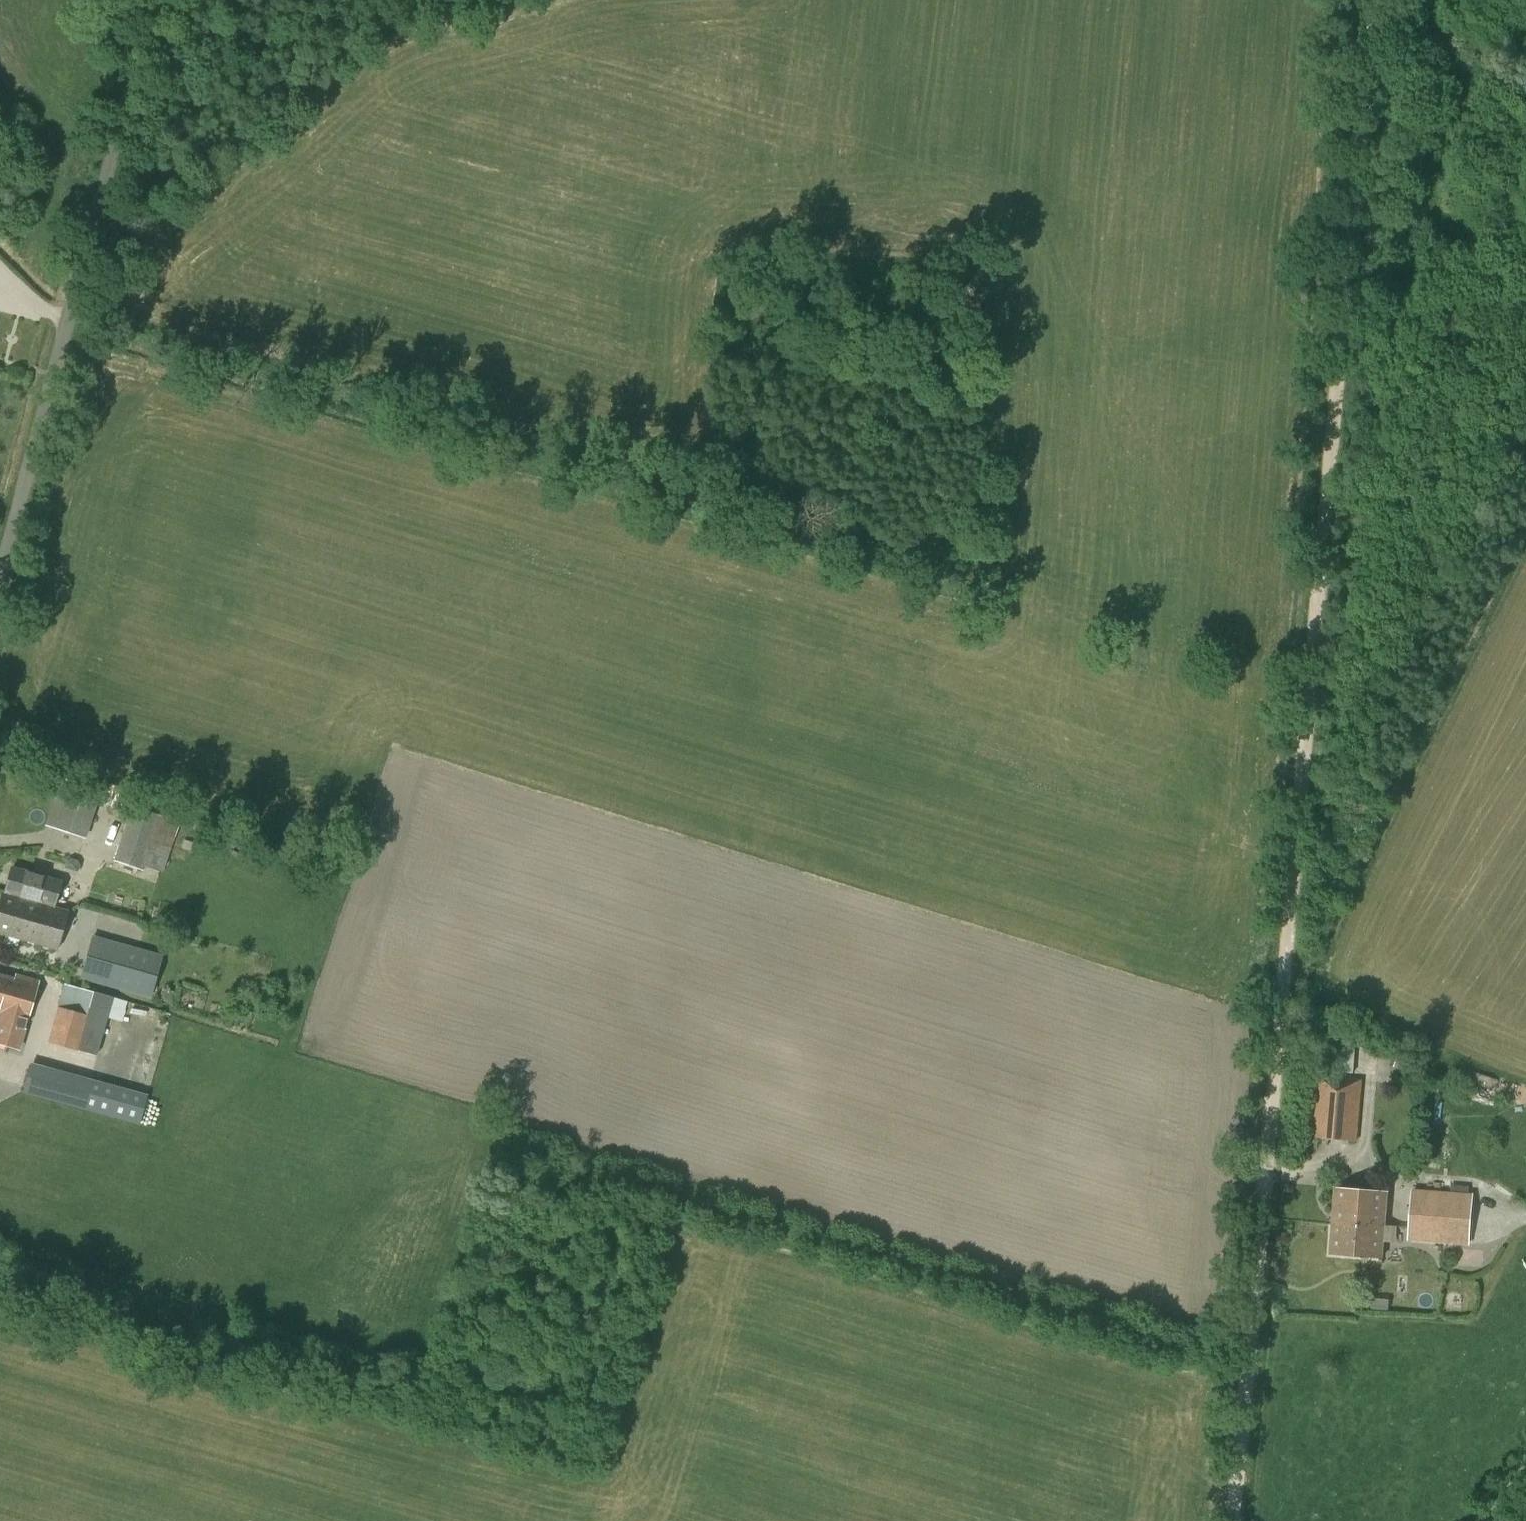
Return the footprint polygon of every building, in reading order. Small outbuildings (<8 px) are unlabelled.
[(53,810),(59,812),(55,824),(87,836),(102,792),(62,779),(53,810)] [(132,805),(114,860),(144,870),(145,866),(163,871),(180,821),(132,805)] [(3,892),(2,894),(5,895),(4,896),(28,903),(27,904),(33,906),(32,911),(36,913),(34,919),(55,924),(58,911),(68,913),(69,911),(54,907),(62,880),(12,866),(5,892),(3,892)] [(2,894),(0,900),(0,934),(58,950),(68,913),(58,911),(55,924),(34,919),(36,913),(32,911),(33,906),(27,904),(28,903),(4,896),(5,895),(2,894)] [(80,978),(150,998),(162,956),(93,935),(80,978)] [(18,1049),(27,1018),(37,981),(17,976),(16,980),(0,975),(0,1012),(0,1013),(0,1044),(18,1049)] [(48,1042),(96,1056),(113,997),(66,983),(48,1042)] [(162,988),(159,1000),(170,1003),(173,991),(162,988)] [(1334,1041),(1331,1071),(1353,1073),(1356,1043),(1334,1041)] [(31,1063),(23,1093),(140,1126),(153,1070),(134,1066),(128,1090),(31,1063)] [(1312,1137),(1358,1141),(1363,1079),(1318,1075),(1312,1137)] [(1335,1187),(1332,1226),(1344,1227),(1344,1225),(1369,1228),(1369,1227),(1386,1229),(1389,1192),(1335,1187)] [(1394,1238),(1470,1244),(1474,1194),(1398,1188),(1394,1238)] [(1344,1227),(1332,1226),(1330,1253),(1383,1258),(1386,1229),(1369,1227),(1369,1228),(1344,1225),(1344,1227)]
